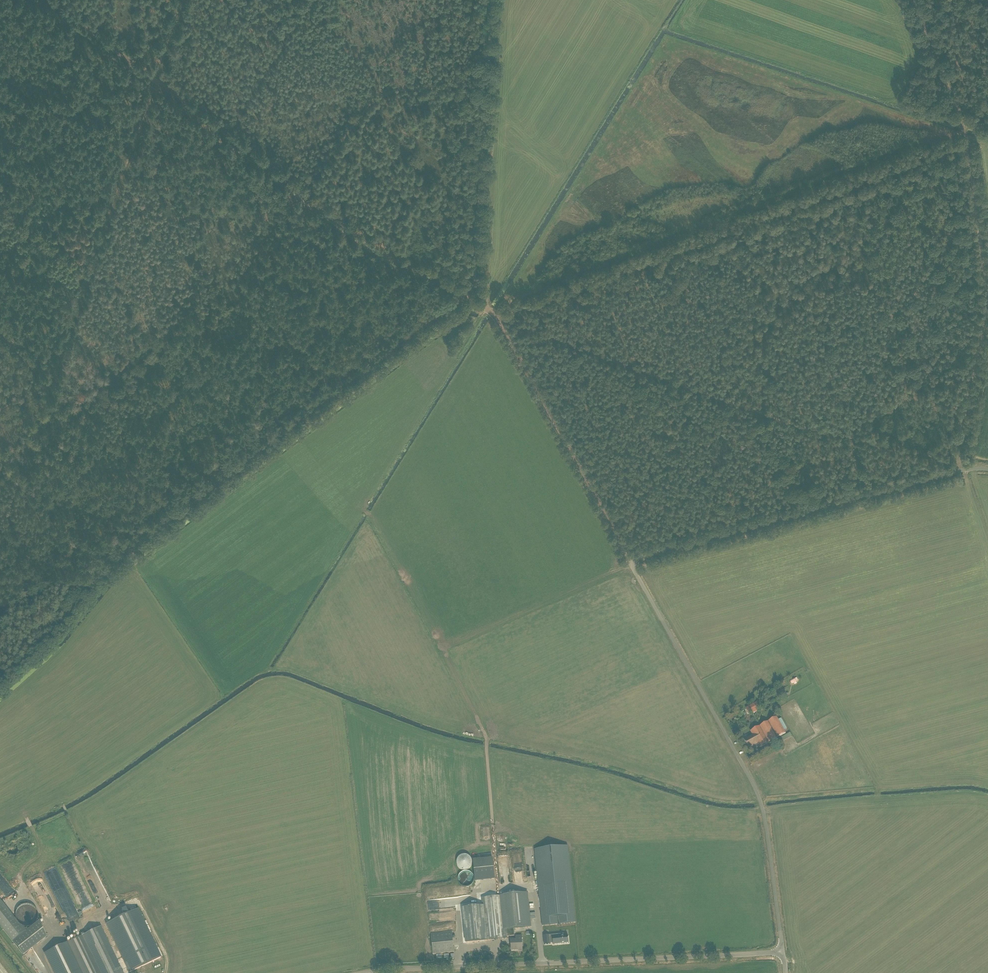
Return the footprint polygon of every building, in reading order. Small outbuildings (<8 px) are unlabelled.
[(746,708),(749,714),(752,712),(753,714),(757,711),(756,710),(759,709),(756,702),(746,708)] [(776,717),(755,729),(750,731),(752,735),(744,740),(748,749),(755,745),(757,747),(759,746),(759,748),(764,745),(785,734),(776,717)] [(547,848),(535,849),(542,926),(559,924),(574,923),(575,922),(568,846),(549,848),(547,848)] [(473,859),(475,880),(495,878),(493,858),(473,859)] [(465,885),(474,884),(473,871),(461,873),(462,885),(465,884),(465,885)] [(502,896),(500,896),(503,930),(513,929),(531,927),(528,893),(502,896)] [(483,906),(462,908),(466,943),(506,939),(507,939),(507,937),(514,936),(513,929),(503,930),(500,896),(482,898),(483,906)] [(12,942),(13,942),(25,932),(0,901),(0,926),(12,942)] [(91,905),(86,907),(88,912),(95,909),(92,901),(90,902),(91,905)] [(17,905),(16,919),(35,920),(36,906),(17,905)] [(124,915),(106,924),(129,972),(161,958),(137,909),(128,913),(124,915)] [(25,932),(13,942),(23,955),(47,937),(39,921),(26,931),(25,932)] [(101,926),(85,934),(63,944),(44,954),(53,972),(123,972),(101,926)] [(452,932),(431,934),(433,954),(454,952),(452,932)] [(552,937),(549,938),(550,944),(553,944),(553,945),(569,943),(568,936),(563,936),(563,935),(558,935),(558,937),(552,937)] [(521,936),(516,936),(516,942),(511,942),(511,951),(522,950),(522,945),(521,936)] [(33,950),(26,954),(38,972),(41,972),(46,970),(33,950)]
